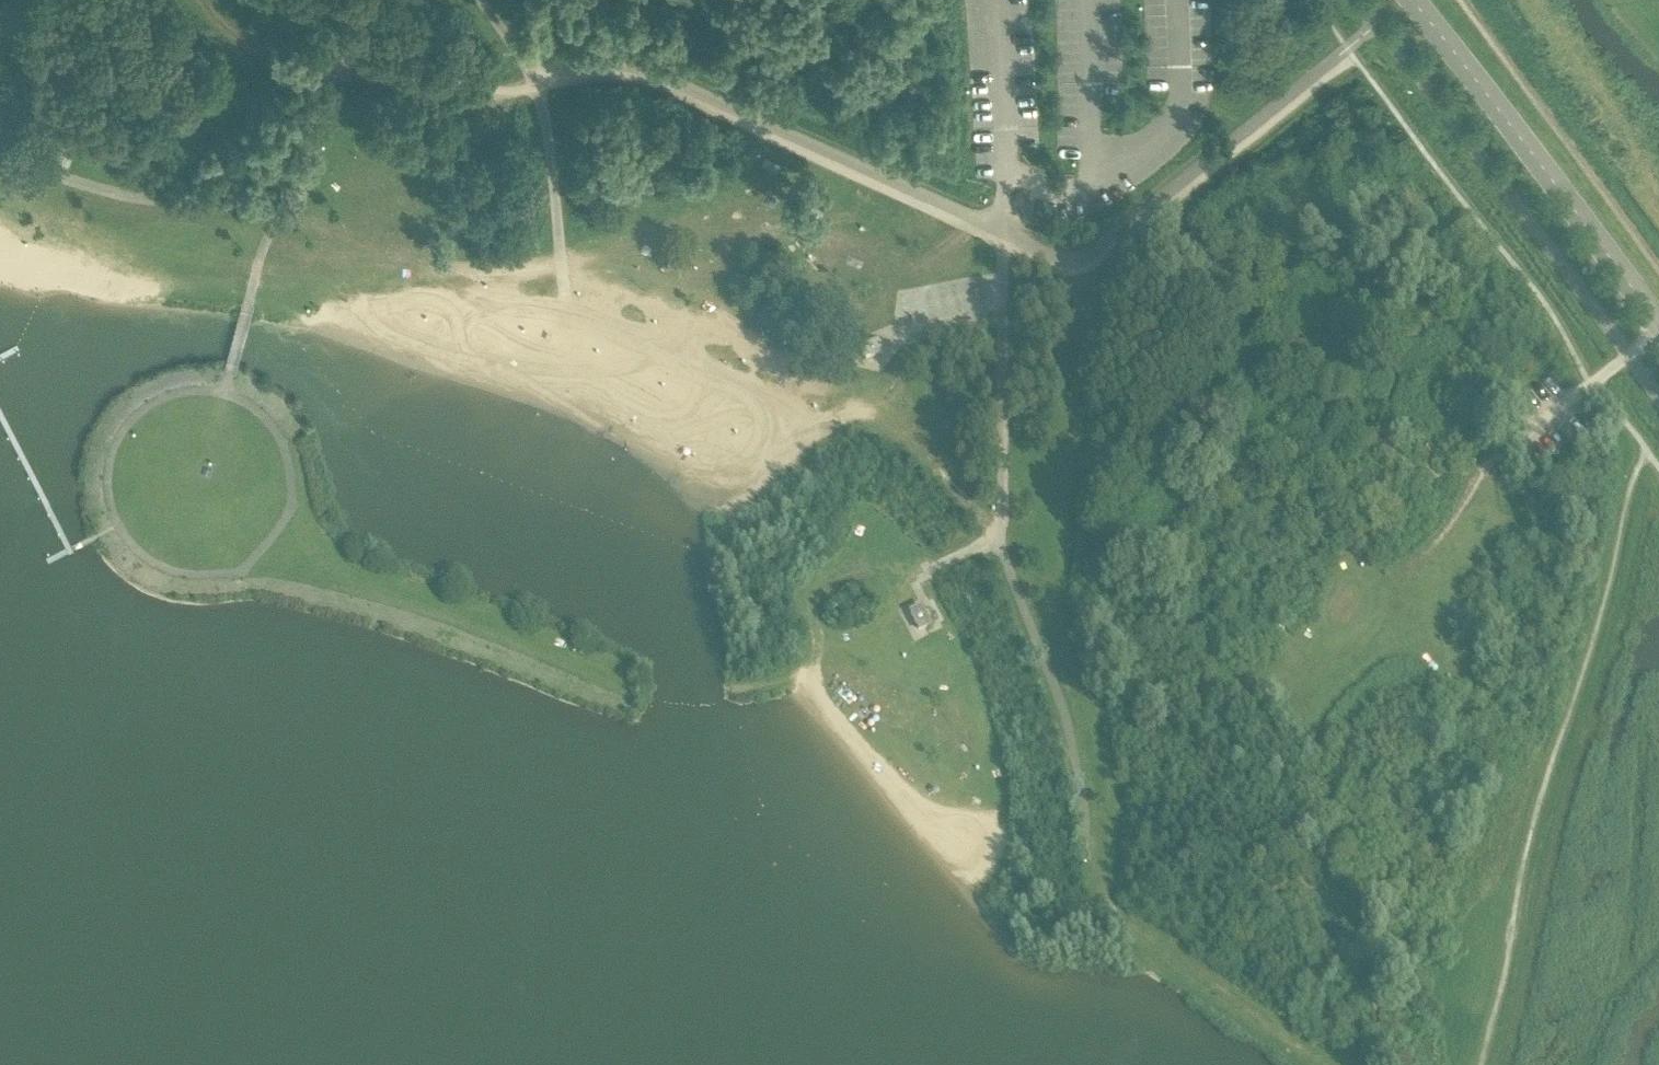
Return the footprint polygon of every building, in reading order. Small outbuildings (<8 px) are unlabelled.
[(65,153),(49,147),(44,159),(60,165),(65,153)] [(877,340),(861,347),(865,359),(882,353),(877,340)] [(930,623),(922,607),(910,613),(918,629),(930,623)]
